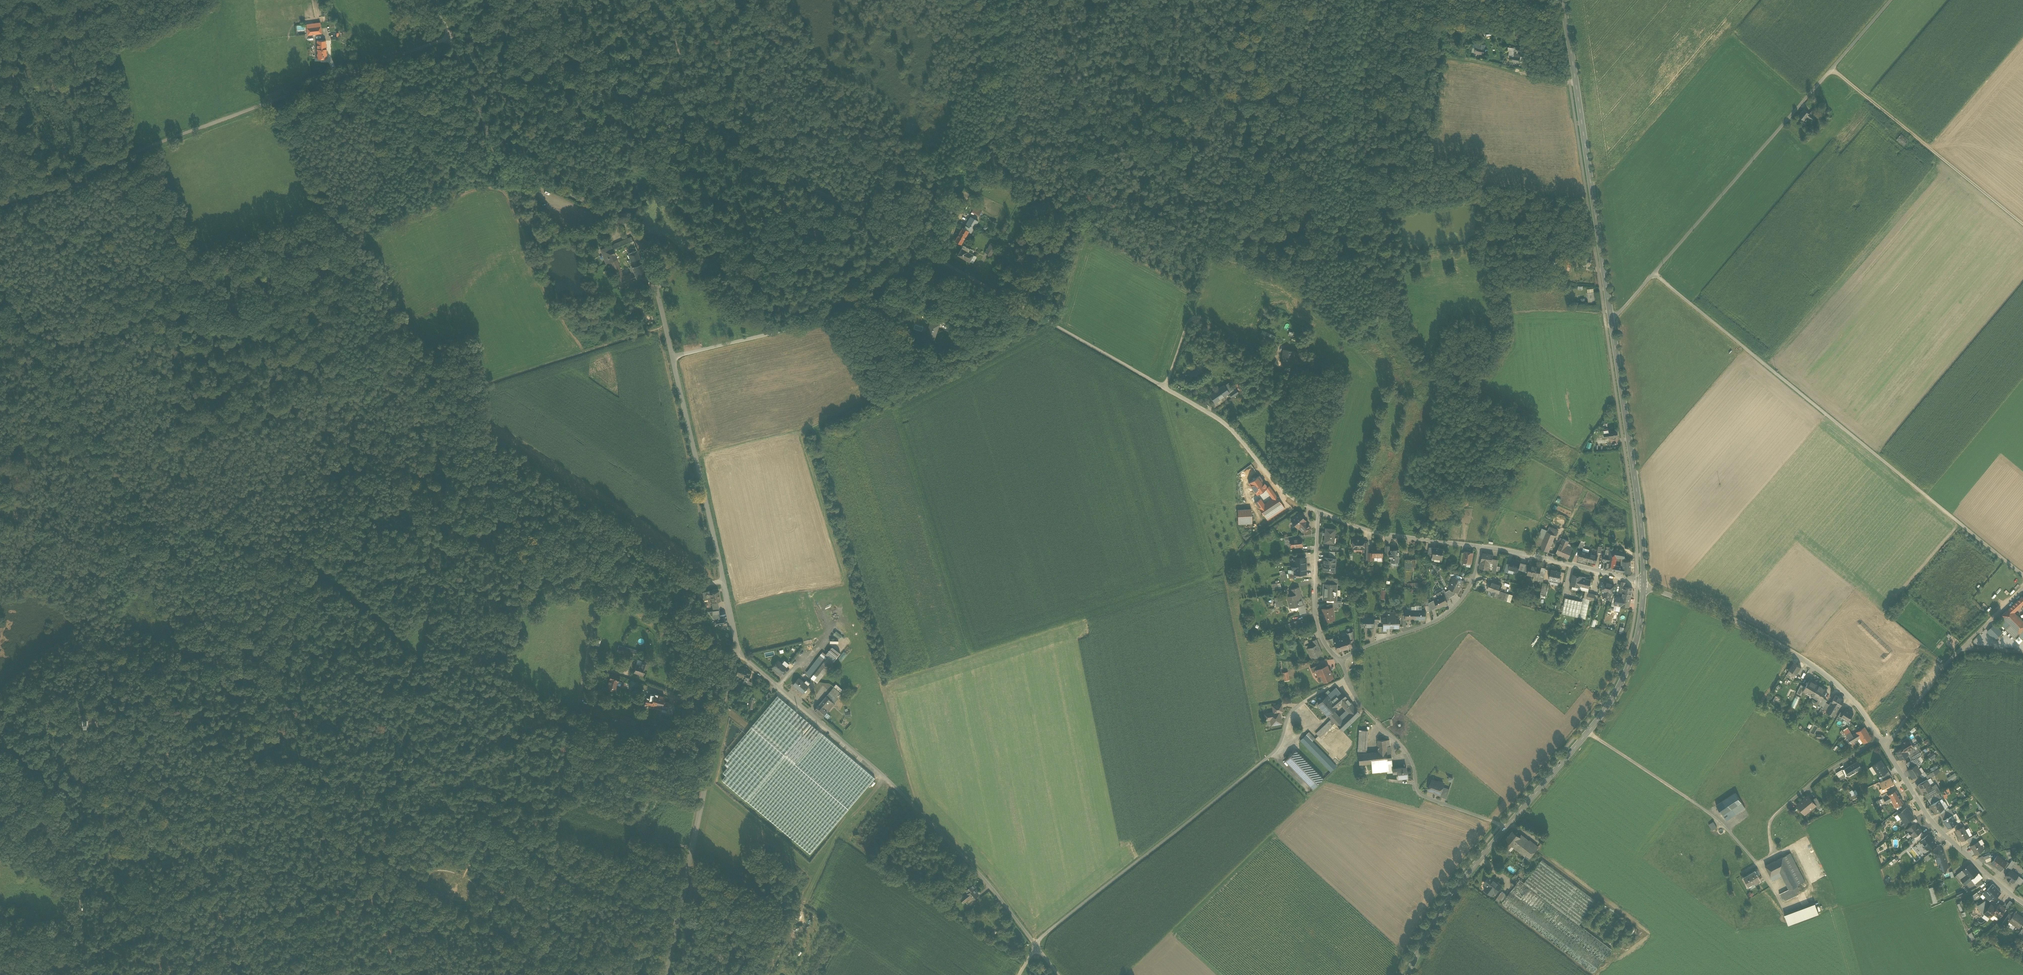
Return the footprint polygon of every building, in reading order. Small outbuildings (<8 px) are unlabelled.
[(306,24),(308,35),(322,33),(320,23),(306,24)] [(317,59),(327,58),(326,49),(326,41),(317,41),(317,49),(317,59)] [(1474,53),(1483,55),(1485,46),(1476,44),(1474,53)] [(1510,61),(1519,63),(1521,53),(1518,52),(1518,51),(1521,52),(1521,48),(1516,47),(1515,51),(1517,51),(1516,52),(1509,51),(1508,55),(1511,56),(1510,61)] [(1798,116),(1804,120),(1808,116),(1810,114),(1809,113),(1804,109),(1798,116)] [(1898,140),(1904,145),(1908,140),(1901,135),(1898,140)] [(893,183),(903,184),(904,177),(894,176),(893,183)] [(974,207),(971,212),(979,216),(981,211),(974,207)] [(956,241),(961,244),(963,240),(969,231),(971,233),(978,221),(971,217),(964,228),(963,227),(955,241),(956,241)] [(631,237),(611,245),(613,249),(633,241),(631,237)] [(985,253),(991,256),(995,249),(994,248),(996,246),(991,243),(985,253)] [(623,277),(613,249),(611,245),(601,249),(606,263),(609,262),(618,285),(636,278),(634,274),(632,274),(626,277),(626,276),(623,277)] [(958,255),(969,262),(974,254),(968,251),(970,248),(963,245),(958,255)] [(633,265),(633,266),(642,263),(637,251),(628,254),(631,261),(629,262),(630,266),(633,265)] [(1560,265),(1570,267),(1571,265),(1569,265),(1570,259),(1562,258),(1562,256),(1551,255),(1550,261),(1561,262),(1560,265)] [(634,274),(636,278),(647,274),(642,263),(633,266),(632,267),(629,267),(632,274),(634,274)] [(618,285),(620,289),(629,285),(630,287),(639,284),(638,283),(648,279),(647,274),(636,278),(618,285)] [(939,325),(941,325),(942,322),(929,317),(928,321),(931,322),(939,325)] [(926,337),(934,340),(939,325),(931,322),(932,323),(930,330),(928,329),(926,337)] [(1281,365),(1291,368),(1292,362),(1296,363),(1298,352),(1284,349),(1283,355),(1281,365)] [(1210,395),(1215,403),(1224,396),(1229,393),(1230,394),(1234,391),(1228,383),(1224,386),(1224,385),(1219,389),(1219,388),(1210,395)] [(1247,406),(1249,409),(1256,405),(1252,399),(1250,401),(1252,404),(1247,406)] [(1257,495),(1265,489),(1268,487),(1259,475),(1248,483),(1257,495)] [(1270,486),(1268,487),(1265,489),(1272,499),(1276,496),(1270,486)] [(1282,504),(1276,496),(1272,499),(1263,505),(1259,508),(1264,516),(1282,504)] [(1282,504),(1264,516),(1267,520),(1285,508),(1282,504)] [(1238,521),(1252,521),(1251,509),(1238,510),(1238,521)] [(1299,526),(1304,532),(1309,528),(1310,527),(1305,521),(1299,513),(1294,518),(1294,517),(1291,519),(1292,520),(1291,520),(1298,528),(1299,526)] [(1549,527),(1547,530),(1540,548),(1548,552),(1555,535),(1556,536),(1558,531),(1549,527)] [(1324,542),(1334,543),(1335,529),(1326,528),(1325,532),(1325,535),(1324,542)] [(1533,545),(1540,548),(1547,530),(1542,528),(1537,540),(1536,539),(1533,545)] [(1364,548),(1364,541),(1364,538),(1363,537),(1361,537),(1360,538),(1353,538),(1353,548),(1360,548),(1360,547),(1363,547),(1363,548),(1364,548)] [(1290,539),(1291,547),(1302,546),(1301,538),(1293,539),(1290,539)] [(1555,555),(1568,560),(1573,548),(1567,546),(1569,541),(1563,538),(1555,555)] [(1377,557),(1378,557),(1378,556),(1382,556),(1382,546),(1377,546),(1372,546),(1372,552),(1372,557),(1377,557)] [(1441,558),(1442,558),(1444,549),(1434,548),(1433,554),(1433,557),(1435,557),(1441,558)] [(1398,562),(1398,549),(1395,549),(1395,550),(1390,550),(1390,554),(1389,554),(1389,557),(1390,557),(1390,562),(1391,562),(1398,562)] [(1621,558),(1625,558),(1625,552),(1610,549),(1608,555),(1608,556),(1617,557),(1620,558),(1621,558)] [(1582,559),(1586,560),(1588,552),(1580,550),(1578,558),(1582,559)] [(1467,562),(1471,563),(1473,553),(1465,551),(1465,553),(1463,562),(1467,562)] [(1597,555),(1588,552),(1586,560),(1596,563),(1598,555),(1597,555)] [(1480,568),(1488,570),(1490,562),(1492,563),(1493,555),(1482,553),(1480,568)] [(1606,569),(1611,570),(1613,566),(1615,567),(1615,565),(1617,557),(1608,556),(1607,561),(1606,569)] [(1292,561),(1292,566),(1306,565),(1306,561),(1305,561),(1305,558),(1303,558),(1303,557),(1300,557),(1296,557),(1296,558),(1295,558),(1293,558),(1294,561),(1292,561)] [(1323,570),(1334,571),(1335,558),(1328,558),(1324,557),(1323,570)] [(1405,570),(1409,570),(1409,565),(1411,565),(1411,566),(1415,566),(1415,559),(1411,559),(1411,560),(1405,560),(1405,570)] [(1520,562),(1511,559),(1510,564),(1509,569),(1518,571),(1518,569),(1520,562)] [(1623,561),(1623,567),(1623,573),(1631,572),(1631,561),(1625,561),(1623,561)] [(1541,567),(1529,564),(1528,572),(1527,574),(1535,575),(1535,574),(1539,575),(1539,576),(1541,567)] [(1306,570),(1306,565),(1292,566),(1292,570),(1294,570),(1294,573),(1294,574),(1296,574),(1304,574),(1304,573),(1306,573),(1306,570)] [(1549,579),(1559,581),(1561,572),(1551,570),(1549,579)] [(1580,586),(1581,578),(1585,578),(1585,577),(1573,574),(1571,584),(1573,585),(1580,586)] [(1456,591),(1458,592),(1463,581),(1454,576),(1455,577),(1450,588),(1448,587),(1448,588),(1450,588),(1456,591)] [(1591,580),(1585,578),(1581,578),(1580,586),(1589,588),(1591,580)] [(1488,589),(1499,593),(1500,591),(1502,585),(1490,581),(1488,589)] [(1609,599),(1610,599),(1611,592),(1614,584),(1604,581),(1602,590),(1605,591),(1604,594),(1605,595),(1605,598),(1603,597),(1603,598),(1609,599)] [(1410,587),(1410,592),(1416,591),(1415,582),(1407,582),(1407,587),(1410,587)] [(1336,590),(1336,584),(1325,583),(1324,583),(1323,599),(1327,599),(1334,599),(1336,599),(1336,598),(1336,595),(1336,590)] [(1622,595),(1622,596),(1631,597),(1632,588),(1625,586),(1620,586),(1619,592),(1623,593),(1622,595)] [(1286,597),(1288,602),(1302,598),(1299,587),(1291,589),(1291,593),(1292,595),(1290,596),(1286,597)] [(1449,590),(1446,592),(1449,598),(1455,594),(1456,591),(1450,588),(1449,590)] [(1450,599),(1449,598),(1446,592),(1444,589),(1441,591),(1443,595),(1444,595),(1447,600),(1450,599)] [(1487,591),(1489,591),(1492,592),(1491,596),(1497,598),(1499,593),(1488,589),(1487,591)] [(704,600),(711,599),(710,593),(710,590),(702,592),(704,600)] [(718,591),(710,593),(711,599),(712,602),(717,601),(720,601),(718,591)] [(1497,598),(1503,600),(1505,593),(1500,591),(1499,593),(1497,598)] [(1444,595),(1443,595),(1439,597),(1434,600),(1438,606),(1438,607),(1447,602),(1447,600),(1444,595)] [(1629,607),(1631,597),(1622,596),(1622,597),(1616,596),(1615,604),(1620,605),(1629,607)] [(1305,607),(1302,598),(1288,602),(1289,608),(1291,608),(1297,606),(1298,609),(1300,613),(1299,614),(1300,614),(1306,613),(1305,607)] [(1562,614),(1579,617),(1582,601),(1565,598),(1562,614)] [(1583,598),(1582,601),(1579,617),(1586,619),(1590,599),(1587,598),(1583,598)] [(1429,605),(1429,610),(1438,606),(1434,600),(1429,603),(1429,605)] [(2019,608),(2014,603),(2010,608),(2014,612),(2019,608)] [(1323,609),(1325,621),(1334,620),(1333,616),(1334,616),(1334,611),(1333,611),(1332,607),(1323,609)] [(2019,633),(2022,629),(2022,621),(2014,612),(2010,608),(2002,615),(2003,617),(2006,620),(2010,624),(2019,633)] [(1405,619),(1415,619),(1415,610),(1412,610),(1405,610),(1405,615),(1405,619)] [(1422,610),(1415,610),(1415,619),(1426,619),(1426,611),(1426,610),(1425,610),(1422,610)] [(1383,626),(1386,626),(1399,626),(1399,617),(1396,617),(1395,612),(1388,612),(1388,615),(1389,615),(1389,617),(1382,617),(1383,626)] [(711,615),(718,625),(722,625),(721,623),(727,622),(726,614),(720,615),(719,614),(712,615),(711,615)] [(1373,626),(1374,626),(1374,619),(1374,617),(1363,617),(1363,622),(1362,622),(1362,625),(1363,626),(1373,626)] [(2010,624),(2006,620),(2003,617),(1999,621),(2006,628),(2008,625),(2010,624)] [(1292,623),(1294,628),(1303,625),(1301,620),(1292,623)] [(2002,631),(1994,623),(1986,631),(1994,639),(2002,631)] [(2010,624),(2008,625),(2006,628),(2015,637),(2018,634),(2019,633),(2010,624)] [(836,630),(833,634),(839,638),(842,634),(836,630)] [(1348,636),(1341,638),(1344,649),(1351,647),(1350,641),(1348,636)] [(1327,639),(1332,647),(1335,645),(1334,641),(1333,637),(1327,639)] [(1337,651),(1344,649),(1341,638),(1334,641),(1335,645),(1337,651)] [(1307,649),(1311,659),(1322,654),(1316,640),(1313,641),(1313,643),(1315,646),(1312,647),(1307,649)] [(617,652),(631,656),(632,650),(619,646),(617,652)] [(826,654),(834,661),(840,653),(832,646),(826,654)] [(828,656),(823,652),(806,674),(811,678),(828,656)] [(811,678),(817,683),(830,667),(834,661),(828,656),(811,678)] [(772,668),(781,675),(787,667),(782,664),(779,661),(772,668)] [(1788,668),(1790,669),(1797,674),(1801,667),(1793,661),(1788,668)] [(1311,668),(1313,673),(1316,671),(1316,670),(1321,668),(1319,664),(1311,668)] [(643,676),(646,668),(641,666),(636,665),(634,673),(643,676)] [(1323,681),(1323,682),(1333,678),(1330,671),(1329,671),(1327,666),(1323,668),(1323,667),(1321,668),(1316,670),(1316,671),(1318,676),(1321,675),(1323,681)] [(743,678),(744,678),(745,679),(747,672),(748,670),(738,667),(736,675),(743,677),(743,678)] [(1794,678),(1797,674),(1790,669),(1787,673),(1794,678)] [(751,673),(747,672),(745,679),(744,678),(743,683),(748,684),(748,681),(751,673)] [(615,692),(617,686),(618,682),(620,678),(612,675),(610,680),(606,689),(615,692)] [(793,685),(803,693),(809,686),(808,686),(805,683),(799,678),(793,685)] [(1812,695),(1818,685),(1815,683),(1815,682),(1813,680),(1812,681),(1810,680),(1805,687),(1803,691),(1805,692),(1806,692),(1807,691),(1810,693),(1811,694),(1812,695)] [(836,684),(833,687),(840,693),(843,690),(836,684)] [(1797,693),(1801,695),(1803,691),(1805,687),(1801,684),(1797,693)] [(1827,690),(1818,685),(1812,695),(1821,700),(1822,697),(1827,690)] [(830,692),(836,697),(840,693),(833,687),(830,692)] [(1327,696),(1331,700),(1341,693),(1336,687),(1327,696)] [(814,710),(823,717),(834,703),(833,702),(837,698),(836,697),(830,692),(826,697),(814,710)] [(1346,699),(1341,693),(1331,700),(1337,707),(1341,704),(1346,700),(1346,699)] [(654,694),(654,696),(653,699),(650,698),(646,698),(645,704),(656,706),(658,695),(654,694)] [(1795,707),(1800,696),(1796,694),(1791,705),(1795,707)] [(664,697),(658,695),(656,706),(655,707),(667,710),(669,704),(669,703),(663,702),(664,697)] [(1832,702),(1840,706),(1844,699),(1841,698),(1841,697),(1839,696),(1838,696),(1836,695),(1832,702)] [(722,781),(810,855),(875,778),(777,696),(724,759),(728,761),(725,765),(728,767),(723,773),(726,776),(722,781)] [(1332,712),(1337,707),(1331,700),(1327,696),(1318,704),(1328,715),(1332,712)] [(1829,704),(1826,702),(1827,700),(1822,697),(1821,700),(1817,705),(1822,708),(1825,710),(1829,704)] [(1341,704),(1344,708),(1351,702),(1347,698),(1346,699),(1346,700),(1341,704)] [(591,708),(594,709),(595,708),(597,702),(590,700),(588,707),(591,708)] [(1340,720),(1336,723),(1342,731),(1352,722),(1360,714),(1351,702),(1344,708),(1348,713),(1340,720)] [(1835,715),(1840,706),(1832,702),(1830,705),(1829,704),(1825,710),(1835,715)] [(666,713),(673,715),(675,706),(674,706),(669,704),(667,710),(666,713)] [(602,718),(608,719),(610,712),(606,711),(602,709),(602,710),(595,708),(594,709),(592,715),(600,717),(600,718),(602,719),(602,718)] [(1270,719),(1271,725),(1281,724),(1280,716),(1280,712),(1283,712),(1282,708),(1273,710),(1274,713),(1265,714),(1266,720),(1270,719)] [(1842,718),(1848,721),(1853,713),(1846,708),(1843,713),(1841,717),(1842,718)] [(1340,720),(1332,712),(1328,715),(1335,722),(1336,723),(1340,720)] [(619,722),(629,725),(631,719),(621,716),(619,722)] [(1316,733),(1319,737),(1330,727),(1327,723),(1316,733)] [(1864,727),(1857,732),(1861,737),(1864,742),(1871,737),(1864,727)] [(1846,735),(1848,737),(1852,735),(1848,728),(1844,731),(1846,735)] [(1359,730),(1358,749),(1367,749),(1368,731),(1359,730)] [(1309,732),(1306,735),(1312,742),(1315,739),(1309,732)] [(1854,742),(1861,737),(1857,732),(1852,735),(1848,737),(1847,738),(1851,743),(1854,742)] [(1331,761),(1312,742),(1306,735),(1300,740),(1331,772),(1336,766),(1331,761)] [(1903,747),(1906,751),(1913,747),(1913,746),(1908,739),(1903,742),(1904,743),(1902,744),(1903,747)] [(1386,751),(1387,751),(1386,747),(1386,740),(1377,740),(1378,752),(1386,751)] [(1908,755),(1906,751),(1903,747),(1896,751),(1898,753),(1897,754),(1900,759),(1908,755)] [(1909,754),(1911,757),(1919,752),(1920,751),(1918,748),(1915,750),(1909,754)] [(1285,761),(1313,789),(1323,779),(1296,750),(1285,761)] [(1387,757),(1386,751),(1378,752),(1366,753),(1358,754),(1359,765),(1371,763),(1372,773),(1387,771),(1387,773),(1393,773),(1392,768),(1391,757),(1390,757),(1387,757)] [(1906,763),(1909,768),(1916,764),(1916,765),(1917,766),(1922,763),(1919,759),(1918,759),(1917,758),(1916,757),(1913,759),(1911,760),(1906,763)] [(1848,774),(1849,776),(1862,768),(1857,761),(1849,766),(1850,767),(1846,769),(1845,768),(1845,769),(1848,774)] [(1873,765),(1879,776),(1880,775),(1887,771),(1887,770),(1881,761),(1873,765)] [(1918,769),(1917,766),(1916,765),(1916,764),(1909,768),(1908,769),(1913,778),(1921,773),(1919,768),(1918,769)] [(1397,772),(1398,778),(1407,777),(1406,767),(1397,768),(1392,768),(1393,773),(1397,772)] [(1837,773),(1840,779),(1845,776),(1842,770),(1837,773)] [(1880,775),(1884,780),(1892,776),(1888,770),(1887,770),(1887,771),(1880,775)] [(1928,779),(1930,778),(1935,775),(1933,771),(1926,775),(1928,779)] [(1883,789),(1886,788),(1894,784),(1890,777),(1880,782),(1883,789)] [(1918,785),(1923,794),(1924,793),(1931,789),(1931,788),(1929,784),(1926,780),(1918,785)] [(1440,794),(1443,787),(1444,784),(1443,783),(1440,782),(1438,783),(1433,781),(1432,786),(1430,785),(1428,790),(1438,793),(1438,794),(1440,794)] [(1924,793),(1928,799),(1938,793),(1940,791),(1936,784),(1931,787),(1932,788),(1931,788),(1931,789),(1924,793)] [(1440,796),(1446,798),(1449,789),(1443,787),(1440,794),(1440,796)] [(1945,798),(1948,797),(1947,794),(1951,793),(1950,787),(1944,789),(1945,793),(1943,794),(1945,798)] [(1892,801),(1896,807),(1903,803),(1896,790),(1888,795),(1887,795),(1883,798),(1886,804),(1892,801)] [(1716,805),(1722,815),(1732,809),(1736,814),(1745,808),(1741,802),(1735,793),(1716,805)] [(1928,799),(1931,804),(1939,800),(1942,798),(1938,793),(1928,799)] [(1797,805),(1804,814),(1805,814),(1804,813),(1809,809),(1810,810),(1815,805),(1816,805),(1812,801),(1808,796),(1797,805)] [(1815,805),(1817,808),(1821,805),(1816,797),(1812,801),(1816,805),(1815,805)] [(1877,807),(1882,802),(1879,799),(1874,803),(1877,807)] [(1931,805),(1936,813),(1939,811),(1944,808),(1939,800),(1931,804),(1931,805)] [(1898,814),(1905,823),(1914,816),(1907,807),(1898,814)] [(1946,811),(1949,817),(1953,815),(1954,814),(1950,808),(1946,811)] [(1732,809),(1722,815),(1726,821),(1736,814),(1732,809)] [(1946,811),(1945,811),(1941,814),(1944,820),(1949,817),(1946,811)] [(1957,823),(1957,822),(1953,815),(1949,817),(1944,820),(1943,821),(1948,828),(1953,825),(1957,823)] [(1709,825),(1712,830),(1717,828),(1713,822),(1709,825)] [(1912,835),(1913,837),(1914,837),(1921,831),(1922,831),(1920,828),(1917,825),(1915,823),(1913,824),(1907,829),(1909,832),(1908,833),(1911,836),(1912,835)] [(1955,831),(1961,841),(1969,836),(1963,826),(1957,830),(1955,831)] [(1506,840),(1509,842),(1512,845),(1513,846),(1520,836),(1513,831),(1506,840)] [(1914,837),(1916,840),(1923,834),(1921,831),(1914,837)] [(1924,846),(1927,849),(1929,847),(1930,846),(1931,847),(1933,845),(1933,844),(1935,842),(1928,834),(1921,840),(1925,845),(1924,846)] [(1521,835),(1520,836),(1513,846),(1512,845),(1528,858),(1529,858),(1533,853),(1529,850),(1533,846),(1534,847),(1534,846),(1535,846),(1533,844),(1531,843),(1532,843),(1521,835)] [(1970,845),(1975,854),(1983,849),(1981,845),(1978,841),(1976,842),(1970,845)] [(1931,851),(1935,856),(1943,851),(1939,846),(1931,851)] [(1942,870),(1945,871),(1948,866),(1943,851),(1935,856),(1938,863),(1939,869),(1942,870)] [(1790,853),(1783,857),(1798,885),(1805,881),(1790,853)] [(1991,863),(2001,870),(2004,866),(2006,863),(2001,859),(2001,858),(1997,855),(1991,863)] [(1782,875),(1789,889),(1798,885),(1783,857),(1765,866),(1773,880),(1782,875)] [(1542,860),(1524,883),(1579,925),(1597,901),(1542,860)] [(1956,875),(1964,884),(1970,880),(1971,879),(1979,873),(1971,864),(1966,867),(1965,867),(1966,868),(1962,870),(1961,871),(1956,875)] [(2010,880),(2013,882),(2014,881),(2018,875),(2011,870),(2011,869),(2010,871),(2005,876),(2008,878),(2007,879),(2010,881),(2010,880)] [(1744,878),(1748,886),(1760,879),(1757,875),(1754,871),(1744,878)] [(1983,877),(1979,873),(1971,879),(1975,884),(1980,879),(1983,877)] [(2020,884),(2022,881),(2022,879),(2018,875),(2014,881),(2017,883),(2017,882),(2020,884)] [(1484,889),(1492,894),(1495,889),(1497,891),(1502,886),(1489,876),(1485,882),(1488,884),(1487,885),(1488,885),(1484,889)] [(1612,949),(1579,925),(1524,883),(1519,879),(1501,904),(1594,973),(1612,949)] [(960,899),(963,903),(965,901),(970,897),(972,900),(979,895),(973,889),(975,887),(972,884),(966,890),(968,893),(964,896),(960,899)] [(1988,889),(1985,891),(1983,893),(1987,898),(1986,898),(1987,899),(1989,902),(1993,900),(2001,892),(1993,884),(1990,887),(1988,889)] [(1800,890),(1798,885),(1789,889),(1779,894),(1783,902),(1799,894),(1798,891),(1800,890)] [(1496,900),(1499,902),(1505,894),(1502,891),(1496,900)] [(1978,906),(1983,914),(1984,914),(1984,913),(1988,907),(1985,901),(1978,906)] [(1784,915),(1785,916),(1815,905),(1815,903),(1784,915)] [(1990,917),(1993,913),(1996,908),(1990,904),(1988,907),(1984,913),(1990,917)] [(1998,906),(1996,908),(1993,913),(1999,917),(2005,908),(1999,904),(1998,906)] [(1785,916),(1788,925),(1819,913),(1815,905),(1785,916)] [(2019,928),(2022,922),(2022,917),(2015,912),(2012,916),(2009,913),(2003,923),(2006,925),(2009,921),(2019,928)]
